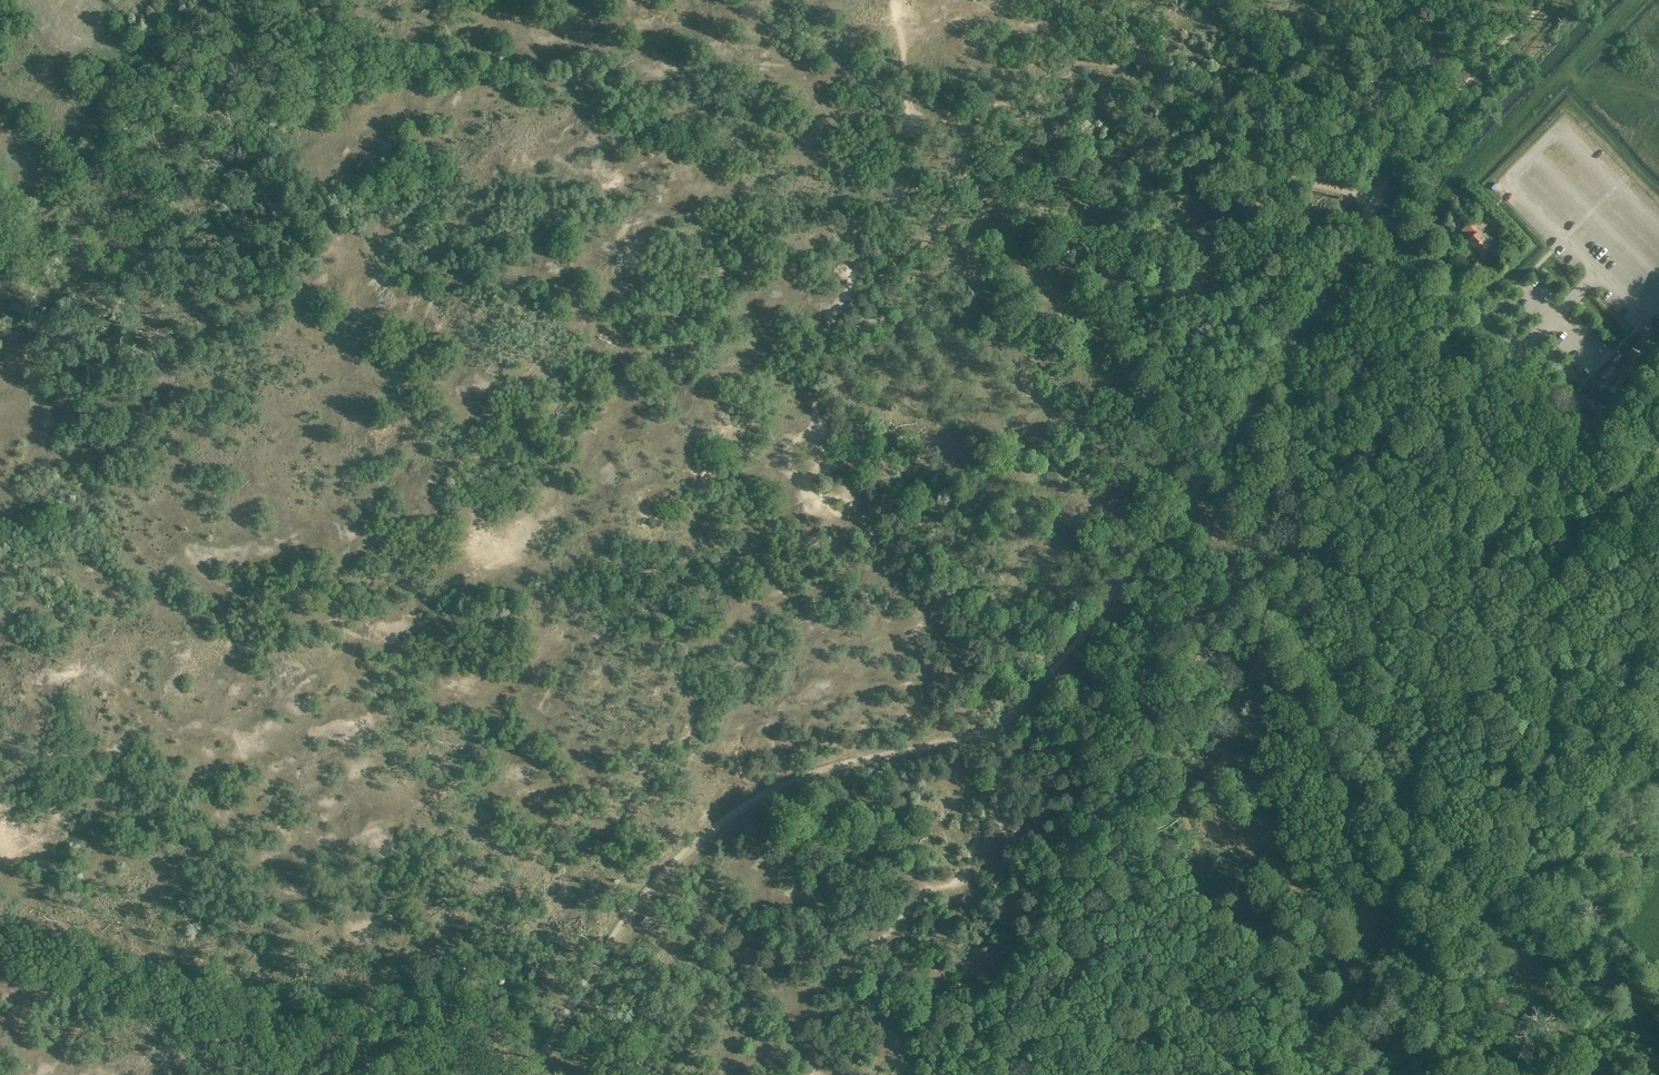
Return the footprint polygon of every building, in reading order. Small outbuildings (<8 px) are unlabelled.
[(1467,192),(1463,187),(1456,194),(1458,196),(1461,198),(1467,192)] [(1468,205),(1471,208),(1480,199),(1472,190),(1462,200),(1468,206),(1468,205)] [(1468,240),(1467,241),(1480,256),(1490,247),(1479,235),(1481,233),(1471,222),(1461,231),(1468,240)] [(1628,354),(1625,352),(1624,353),(1620,359),(1617,364),(1620,366),(1625,370),(1617,382),(1617,381),(1613,387),(1618,390),(1621,392),(1625,394),(1628,389),(1628,388),(1635,377),(1637,378),(1647,363),(1645,362),(1647,360),(1631,349),(1628,354)] [(640,923),(646,928),(652,921),(646,916),(640,923)]
